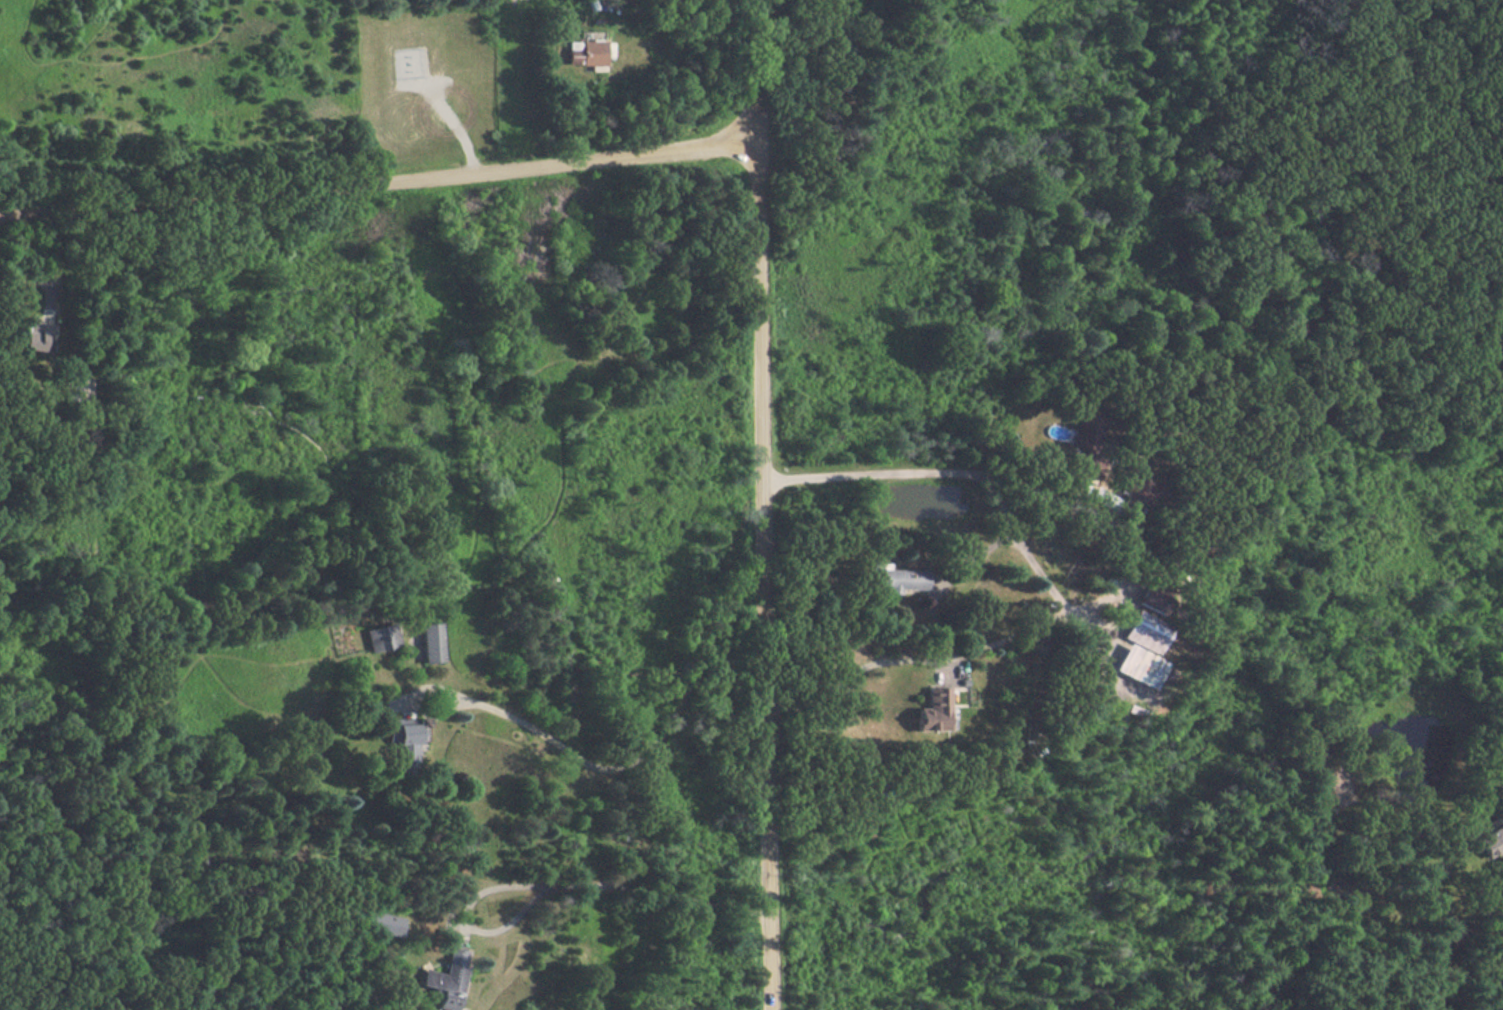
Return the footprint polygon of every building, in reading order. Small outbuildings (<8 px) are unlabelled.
[(565,65),(582,65),(582,71),(603,71),(603,41),(565,41),(565,65)] [(54,325),(26,321),(22,349),(41,352),(43,340),(52,342),(54,325)] [(1103,418),(1080,414),(1070,475),(1094,479),(1103,418)] [(876,590),(885,590),(885,595),(898,595),(898,590),(924,590),(925,571),(876,570),(876,590)] [(1138,604),(1165,616),(1173,599),(1145,588),(1138,604)] [(1124,639),(1159,655),(1172,627),(1136,611),(1124,639)] [(422,665),(442,663),(437,622),(418,624),(422,665)] [(370,654),(399,646),(393,623),(364,631),(370,654)] [(1163,665),(1126,644),(1112,670),(1149,690),(1163,665)] [(946,688),(925,688),(925,710),(914,710),(914,730),(946,730),(946,688)] [(396,764),(417,762),(414,725),(393,727),(396,764)] [(1485,860),(1502,848),(1502,825),(1497,816),(1468,835),(1485,860)] [(398,938),(403,920),(378,912),(372,930),(398,938)] [(451,1009),(456,1009),(466,952),(448,949),(443,975),(421,971),(417,990),(437,994),(435,1007),(451,1009)]
